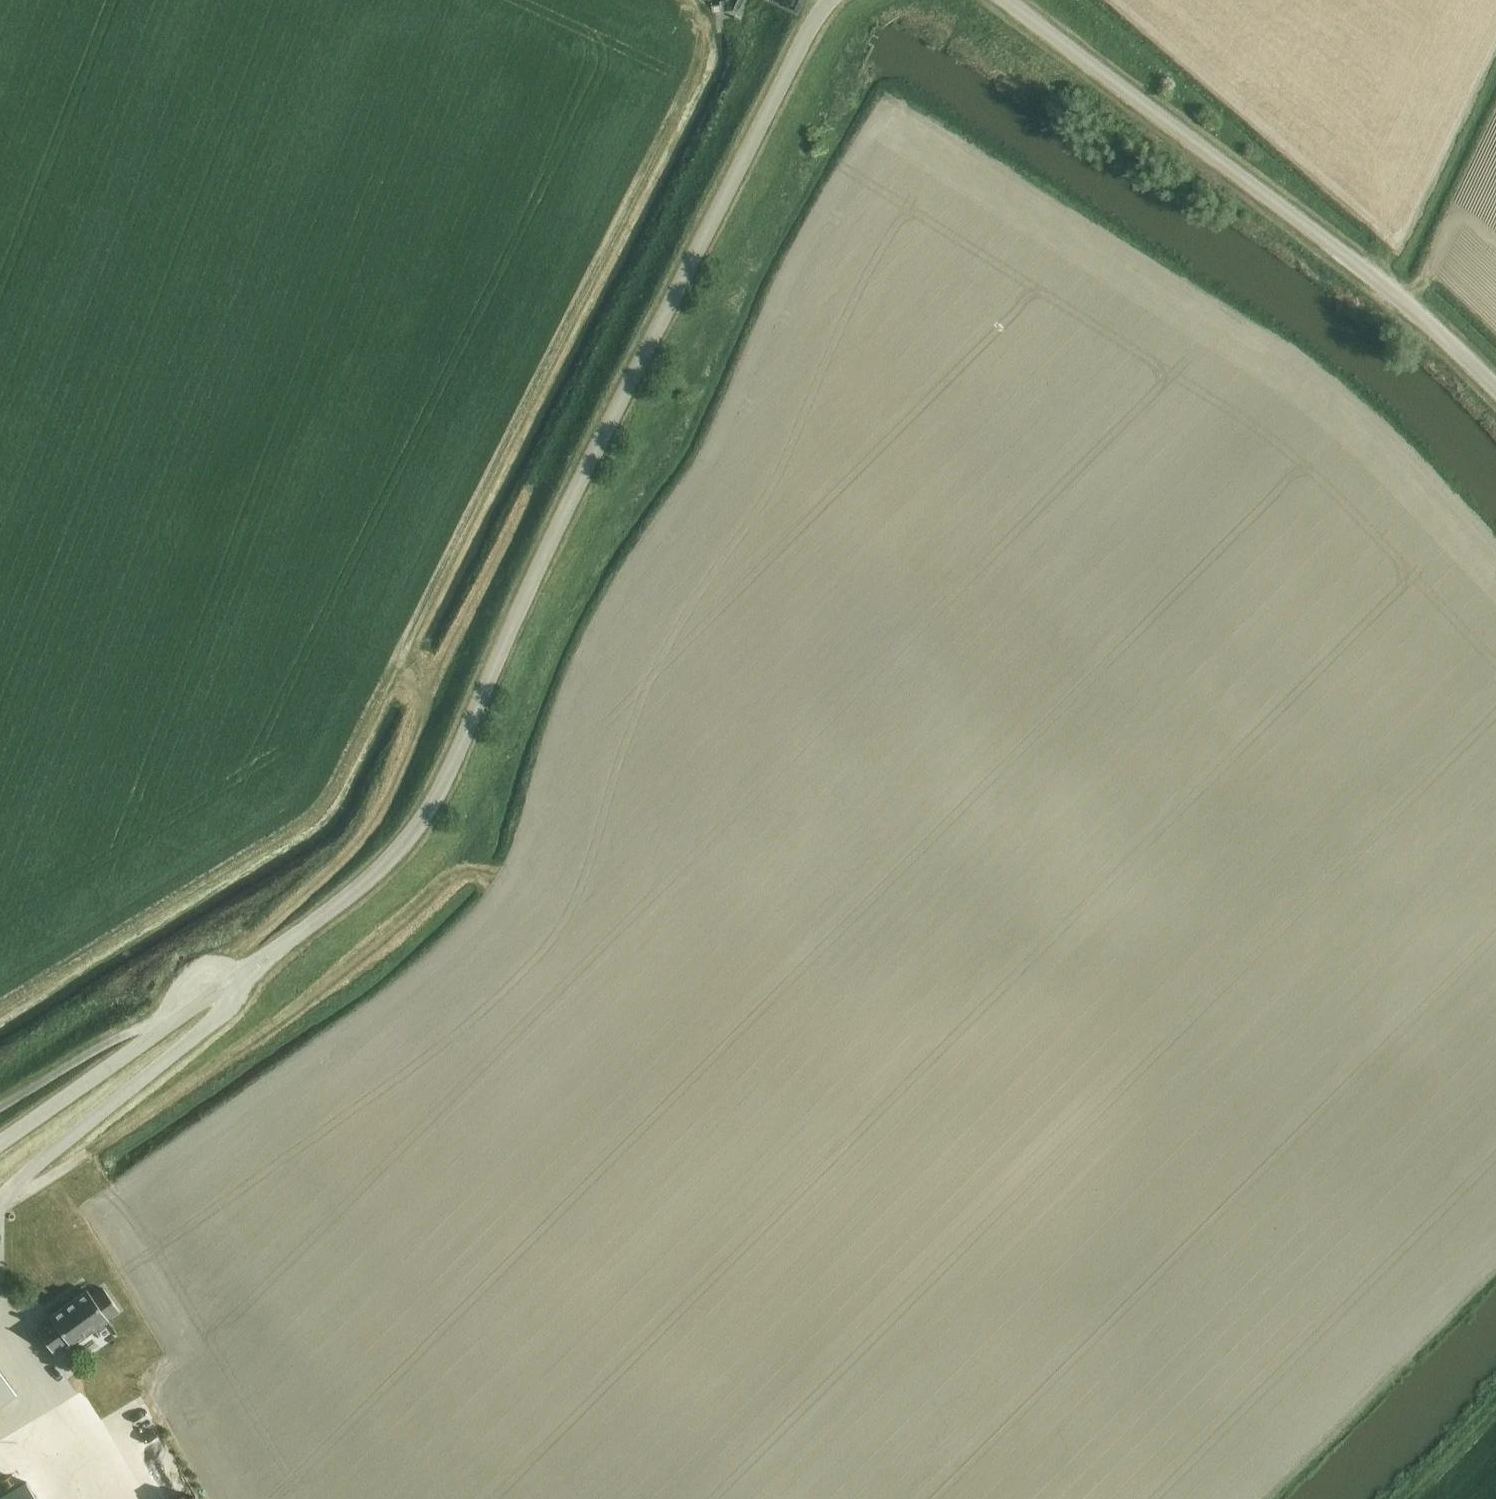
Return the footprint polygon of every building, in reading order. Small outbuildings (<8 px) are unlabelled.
[(712,14),(722,12),(720,0),(719,0),(719,1),(715,2),(712,2),(712,1),(711,1),(712,9),(712,14)] [(70,1346),(107,1319),(106,1318),(118,1310),(103,1288),(91,1296),(86,1289),(49,1316),(50,1319),(36,1329),(53,1354),(68,1343),(70,1346)] [(12,1388),(0,1371),(0,1397),(12,1388)] [(0,1496),(0,1498),(36,1498),(25,1481),(0,1496)]
